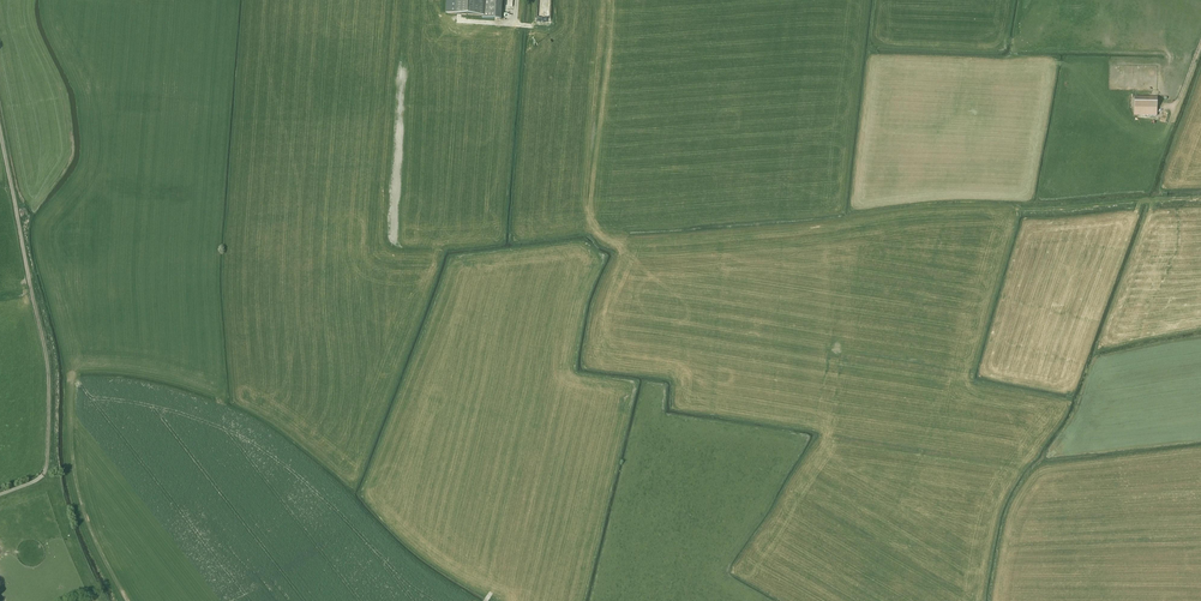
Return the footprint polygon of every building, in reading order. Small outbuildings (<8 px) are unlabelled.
[(447,13),(457,14),(484,15),(483,18),(502,19),(503,0),(448,0),(447,13)] [(537,21),(551,21),(551,5),(538,5),(537,21)] [(1134,96),(1134,116),(1157,116),(1157,96),(1134,96)]
